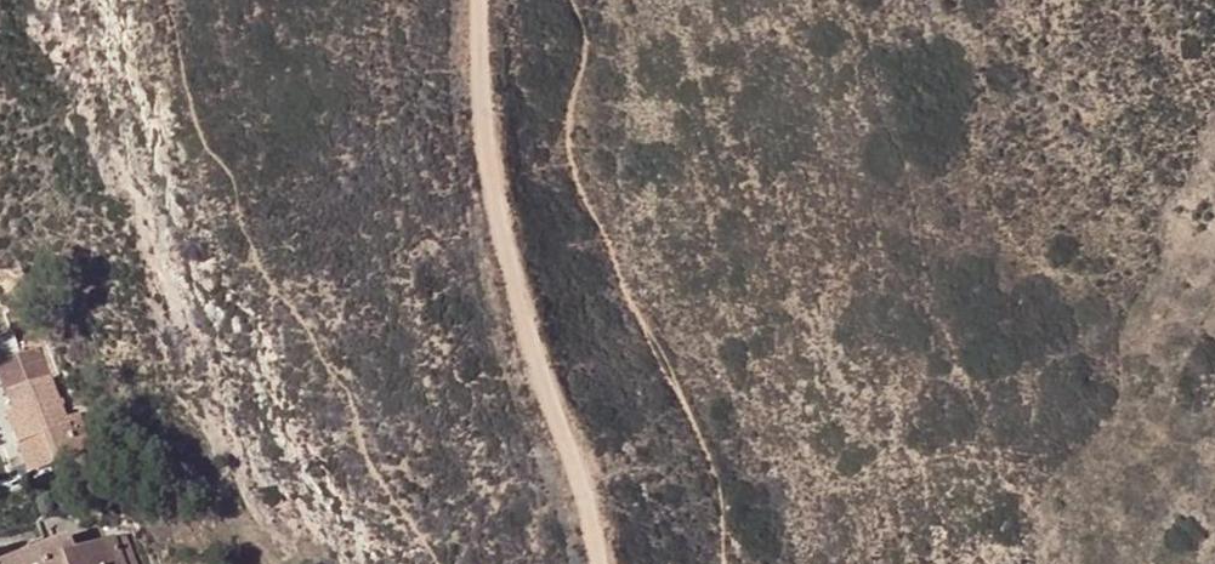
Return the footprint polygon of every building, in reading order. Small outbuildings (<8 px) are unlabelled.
[(39,346),(0,361),(0,374),(15,412),(8,415),(18,444),(27,441),(38,469),(82,453),(74,434),(86,430),(79,413),(68,417),(39,346)] [(38,469),(27,441),(18,444),(29,472),(38,469)] [(0,561),(0,563),(136,563),(128,540),(118,543),(115,535),(76,548),(71,536),(0,561)]
